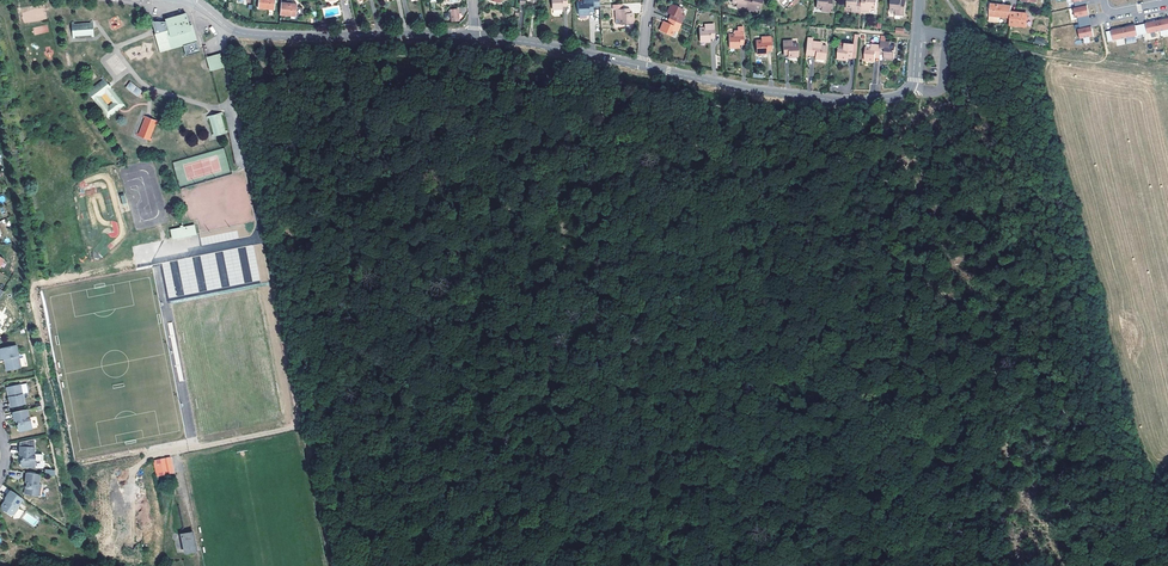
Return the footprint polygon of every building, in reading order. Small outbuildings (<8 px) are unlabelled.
[(259,8),(274,10),(275,0),(259,0),(259,8)] [(553,10),(563,9),(563,6),(567,6),(566,0),(552,0),(553,10)] [(593,6),(600,6),(600,5),(599,0),(583,0),(583,1),(578,1),(578,15),(589,15),(589,12),(593,12),(593,6)] [(732,3),(737,4),(736,7),(745,9),(747,0),(733,0),(732,3)] [(745,9),(754,12),(755,8),(760,9),(762,0),(747,0),(745,9)] [(817,8),(822,9),(822,11),(831,12),(833,0),(818,0),(817,8)] [(862,1),(858,0),(847,0),(846,8),(852,9),(851,13),(861,14),(861,12),(862,1)] [(862,1),(861,12),(870,13),(871,10),(876,10),(877,0),(862,0),(862,1)] [(891,12),(896,12),(896,15),(905,16),(907,3),(903,2),(903,0),(892,0),(891,12)] [(297,4),(281,2),(280,15),(296,16),(297,4)] [(1012,6),(991,3),(989,16),(988,22),(998,24),(999,18),(1010,19),(1011,12),(1012,6)] [(622,9),(622,4),(613,4),(613,10),(616,10),(616,19),(619,19),(619,24),(633,23),(632,13),(629,13),(628,9),(622,9)] [(684,9),(671,4),(667,13),(670,15),(669,18),(681,24),(685,15),(681,14),(684,9)] [(1076,8),(1073,8),(1076,18),(1078,18),(1079,23),(1088,21),(1087,14),(1089,13),(1087,5),(1085,6),(1076,8)] [(458,8),(451,9),(453,19),(460,17),(458,8)] [(1027,14),(1011,12),(1010,19),(1010,25),(1026,26),(1027,14)] [(166,19),(166,22),(153,21),(156,34),(155,34),(160,53),(171,49),(184,46),(186,55),(199,51),(194,30),(192,25),(190,26),(186,14),(166,19)] [(677,32),(681,24),(669,18),(667,22),(664,21),(660,30),(672,35),(674,31),(677,32)] [(1160,31),(1167,29),(1167,18),(1158,20),(1160,31)] [(1146,23),(1148,33),(1160,31),(1158,20),(1146,23)] [(74,23),(72,23),(73,39),(76,38),(75,36),(92,35),(92,37),(94,37),(93,21),(90,22),(91,23),(75,25),(74,23)] [(1088,21),(1079,23),(1080,29),(1078,29),(1080,39),(1094,36),(1092,28),(1090,29),(1088,21)] [(713,24),(704,25),(704,28),(699,28),(700,42),(710,41),(710,39),(714,38),(713,24)] [(1123,27),(1126,38),(1138,36),(1138,35),(1136,26),(1136,25),(1123,27)] [(1123,27),(1111,30),(1111,31),(1113,40),(1114,41),(1126,38),(1123,27)] [(743,30),(734,31),(734,34),(729,34),(729,48),(740,48),(740,45),(744,45),(743,30)] [(1036,36),(1034,43),(1043,46),(1045,39),(1036,36)] [(761,40),(756,40),(757,54),(767,54),(767,51),(771,51),(770,37),(761,37),(761,40)] [(792,40),(783,41),(783,55),(788,55),(788,58),(798,57),(798,43),(793,43),(792,40)] [(823,42),(813,41),(811,55),(816,56),(816,58),(826,59),(827,46),(822,45),(823,42)] [(881,41),(881,46),(880,54),(884,55),(884,58),(894,60),(896,47),(891,46),(891,42),(881,41)] [(854,44),(845,43),(844,46),(839,46),(838,59),(848,60),(848,57),(853,58),(854,44)] [(880,54),(881,46),(872,45),(871,48),(866,48),(865,60),(874,62),(875,58),(880,58),(880,54)] [(152,59),(152,47),(128,46),(128,58),(152,59)] [(221,53),(207,57),(211,71),(224,67),(221,53)] [(87,90),(96,103),(108,118),(124,105),(103,78),(101,79),(102,81),(90,91),(89,89),(87,90)] [(130,81),(126,88),(138,97),(142,91),(130,81)] [(213,137),(228,132),(227,131),(225,131),(221,115),(222,115),(222,113),(207,117),(208,119),(210,119),(214,134),(212,135),(213,137)] [(159,122),(145,116),(144,118),(145,119),(139,134),(137,133),(136,135),(150,141),(151,139),(150,138),(156,123),(158,124),(159,122)] [(125,194),(120,196),(124,211),(129,210),(125,194)] [(194,226),(183,228),(181,228),(171,230),(172,239),(196,234),(194,226)] [(2,360),(6,359),(8,358),(8,362),(7,364),(9,370),(10,371),(23,368),(19,345),(0,349),(2,360)] [(22,385),(8,387),(9,393),(11,394),(12,397),(10,397),(12,407),(26,405),(22,385)] [(28,409),(14,412),(16,420),(18,421),(19,421),(20,425),(18,425),(19,430),(21,432),(33,429),(34,427),(32,420),(30,418),(28,409)] [(22,459),(22,465),(24,466),(37,466),(37,455),(36,455),(36,446),(21,446),(21,454),(23,455),(24,455),(24,460),(22,459)] [(174,473),(171,457),(165,458),(168,474),(174,473)] [(168,474),(165,458),(157,460),(160,475),(168,474)] [(27,482),(28,483),(29,483),(28,487),(27,487),(26,494),(41,496),(43,484),(40,484),(41,474),(28,473),(27,482)] [(11,516),(15,515),(20,508),(19,507),(25,499),(12,491),(6,499),(7,500),(9,501),(7,503),(6,502),(3,507),(3,511),(11,516)] [(197,550),(193,531),(188,532),(192,551),(197,550)] [(192,551),(188,532),(182,533),(186,552),(192,551)]
